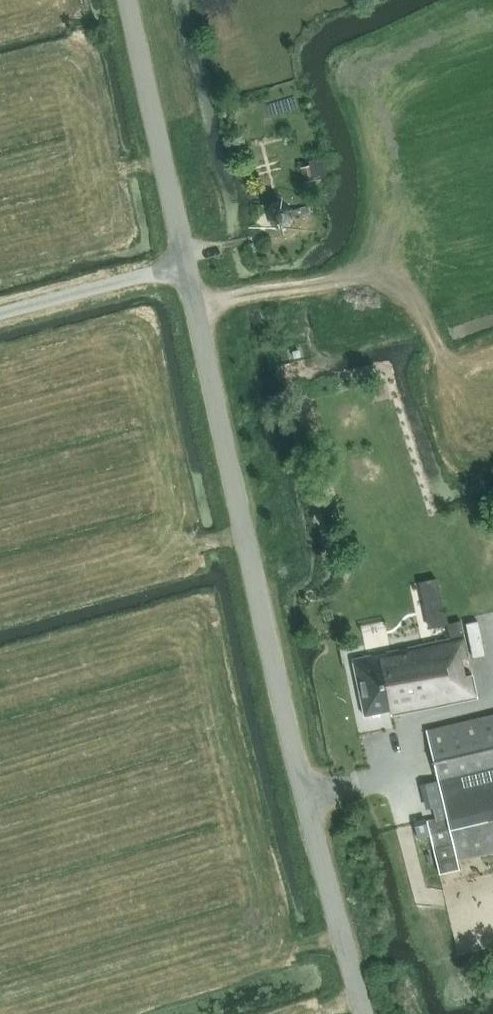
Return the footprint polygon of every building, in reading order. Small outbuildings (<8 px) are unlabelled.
[(302,166),(305,181),(329,175),(324,156),(310,160),(311,164),(302,166)] [(275,205),(269,213),(271,222),(280,228),(288,226),(294,216),(309,215),(307,204),(292,209),(282,203),(275,205)] [(430,627),(447,624),(448,624),(445,611),(443,612),(436,578),(420,581),(430,627)] [(447,624),(450,638),(463,636),(460,621),(448,624),(447,624)] [(458,637),(354,658),(364,714),(390,709),(391,715),(476,697),(467,654),(461,655),(458,637)] [(427,730),(446,817),(428,821),(432,840),(452,836),(457,859),(492,851),(492,715),(427,730)]
